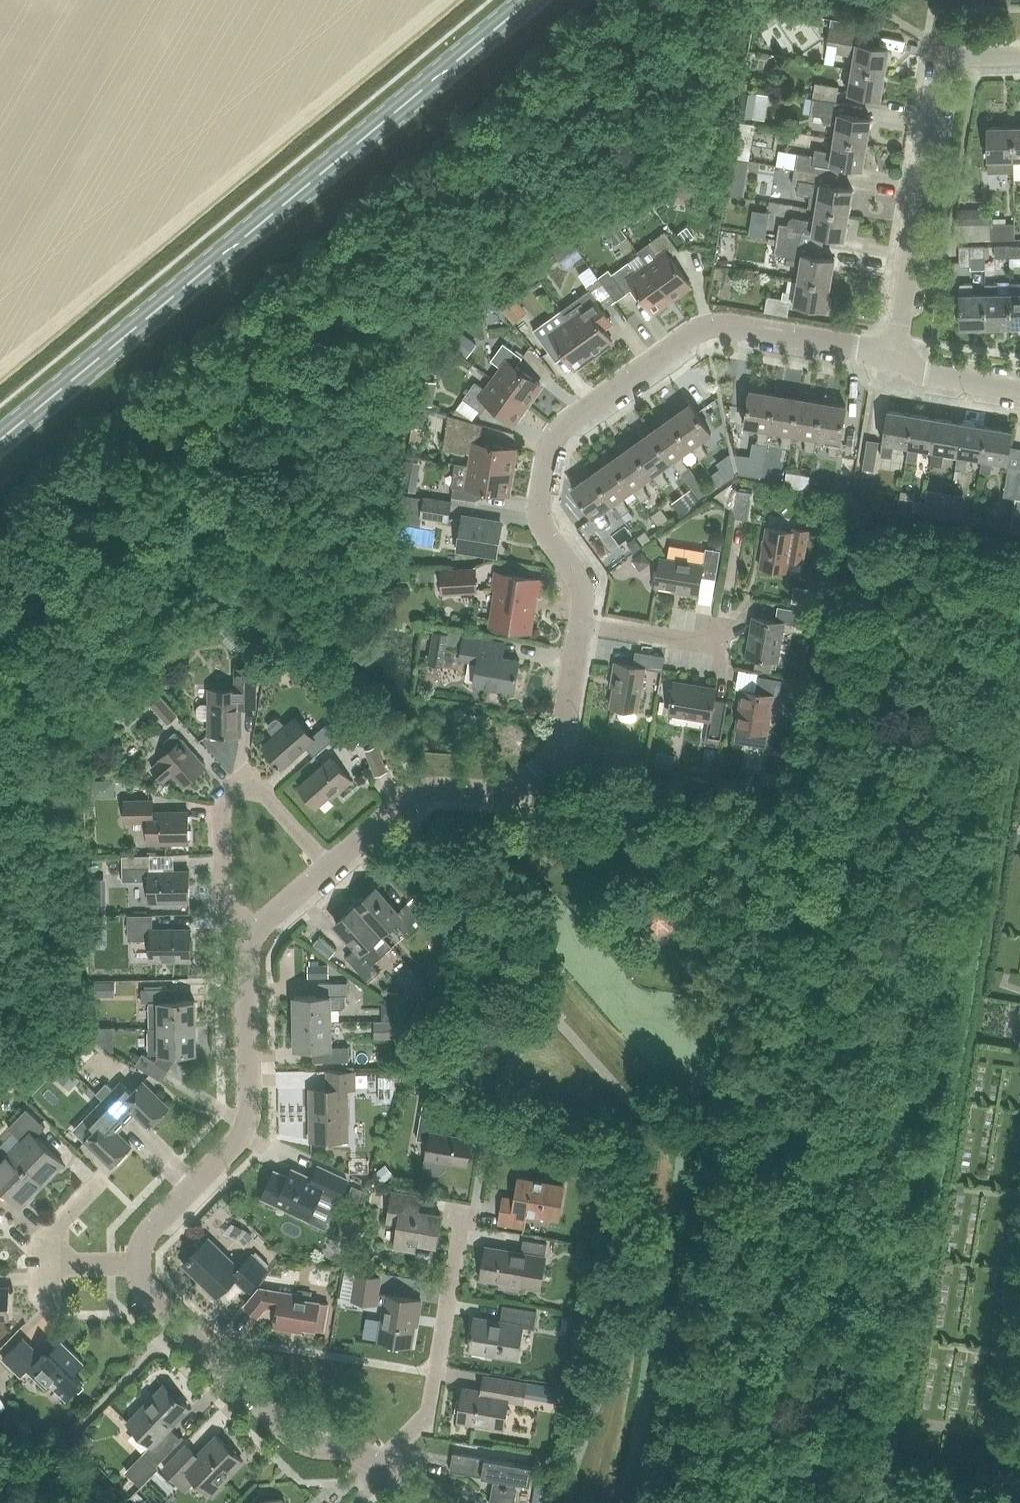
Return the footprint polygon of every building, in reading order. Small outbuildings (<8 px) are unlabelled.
[(854,56),(852,68),(884,73),(886,61),(890,60),(891,53),(888,51),(888,49),(873,46),(876,26),(832,19),(828,43),(838,44),(836,53),(854,56)] [(880,99),(884,73),(852,68),(848,94),(880,99)] [(812,98),(835,102),(838,87),(814,83),(812,98)] [(753,118),(757,92),(740,89),(735,115),(753,118)] [(835,102),(812,98),(809,114),(824,117),(823,123),(836,126),(834,138),(866,144),(870,119),(860,118),(862,107),(835,102)] [(734,121),(729,157),(742,159),(744,145),(751,146),(754,124),(734,121)] [(1012,127),(987,128),(987,160),(988,160),(988,172),(1000,172),(1000,160),(1012,160),(1012,175),(1013,175),(1013,160),(1012,127)] [(866,144),(834,138),(831,151),(814,149),(813,156),(796,153),(794,169),(817,172),(838,176),(840,166),(862,169),(866,144)] [(774,166),(794,168),(795,151),(776,149),(774,166)] [(817,172),(794,169),(791,185),(797,186),(796,194),(809,196),(807,208),(815,210),(815,209),(848,215),(852,189),(836,187),(838,176),(817,172)] [(682,208),(683,193),(671,193),(670,207),(682,208)] [(815,209),(815,210),(813,221),(793,218),(790,219),(788,221),(787,225),(778,224),(776,240),(822,247),(823,237),(843,240),(848,215),(815,209)] [(960,222),(959,234),(986,235),(987,223),(960,222)] [(990,224),(991,240),(1015,239),(1014,224),(990,224)] [(638,255),(670,299),(689,285),(669,257),(678,251),(664,231),(637,251),(639,254),(638,255)] [(800,267),(798,280),(830,285),(834,260),(820,257),(822,247),(776,240),(773,255),(787,257),(786,265),(800,267)] [(1009,246),(1009,258),(1019,258),(1019,245),(1009,246)] [(984,246),(959,247),(959,267),(970,267),(970,258),(984,258),(984,246)] [(995,258),(1009,258),(1009,246),(994,246),(995,258)] [(638,255),(612,274),(626,294),(634,288),(651,313),(670,299),(638,255)] [(603,311),(614,303),(596,278),(585,285),(589,290),(561,311),(569,322),(592,355),(611,341),(603,330),(612,324),(603,311)] [(793,305),(825,310),(830,285),(798,280),(795,293),(783,291),(782,298),(766,296),(764,312),(787,316),(790,303),(794,304),(793,305)] [(1009,294),(998,294),(998,283),(984,283),(985,294),(985,328),(1010,327),(1009,294)] [(960,328),(985,328),(985,294),(972,295),(972,284),(959,284),(960,328)] [(1019,327),(1019,285),(1009,285),(1009,294),(1010,327),(1019,327)] [(504,290),(494,300),(516,320),(525,310),(504,290)] [(592,355),(569,322),(558,330),(550,319),(533,331),(549,353),(558,347),(573,369),(592,355)] [(494,380),(527,404),(540,385),(515,367),(522,358),(502,344),(490,361),(502,370),(494,380)] [(513,422),(527,404),(494,380),(486,391),(475,383),(463,399),(482,413),(488,404),(513,422)] [(767,432),(773,396),(760,394),(761,387),(751,385),(744,428),(757,430),(757,435),(758,438),(757,447),(766,448),(769,432),(767,432)] [(791,436),(797,400),(784,398),(785,391),(774,389),(773,396),(767,432),(769,432),(780,434),(779,438),(781,442),(780,450),(790,451),(793,436),(791,436)] [(815,440),(821,405),(808,402),(808,396),(798,394),(797,400),(791,436),(793,436),(805,438),(805,441),(806,445),(805,454),(814,456),(817,441),(815,440)] [(815,440),(817,441),(828,443),(828,446),(829,450),(828,458),(837,460),(846,409),(831,406),(832,400),(821,398),(821,405),(815,440)] [(691,448),(690,448),(700,461),(707,455),(702,449),(702,445),(700,442),(712,434),(686,399),(678,405),(682,411),(670,419),(691,448)] [(913,415),(887,411),(880,456),(892,458),(894,445),(908,447),(913,415)] [(691,448),(670,419),(666,413),(658,418),(663,424),(651,433),(672,462),(671,463),(679,475),(688,469),(683,463),(682,460),(680,456),(690,448),(691,448)] [(913,415),(908,447),(906,461),(916,463),(918,449),(932,451),(937,419),(913,415)] [(471,466),(511,472),(514,449),(480,444),(482,425),(448,416),(443,449),(473,454),(471,466)] [(957,456),(962,424),(937,419),(932,451),(930,465),(941,467),(943,453),(957,456)] [(987,428),(962,424),(955,468),(966,470),(967,457),(982,460),(987,428)] [(672,462),(651,433),(647,427),(639,433),(644,439),(632,447),(652,476),(651,478),(659,490),(667,484),(664,478),(663,474),(661,470),(671,463),(672,462)] [(987,428),(980,471),(990,473),(992,461),(1006,464),(1006,468),(1007,468),(1002,498),(1015,500),(1019,468),(1019,448),(1009,446),(1012,432),(987,428)] [(867,439),(862,469),(874,471),(879,441),(867,439)] [(652,476),(632,447),(627,441),(618,447),(623,453),(612,461),(633,490),(630,492),(640,504),(648,498),(643,491),(643,489),(641,485),(651,478),(652,476)] [(633,490),(612,461),(608,455),(600,461),(604,467),(593,475),(613,504),(611,505),(620,517),(628,512),(624,506),(623,502),(621,499),(630,492),(633,490)] [(471,466),(457,464),(452,498),(475,501),(477,490),(507,495),(511,472),(471,466)] [(613,504),(593,475),(588,469),(580,475),(584,481),(572,490),(601,531),(609,525),(604,520),(604,516),(602,512),(611,505),(613,504)] [(732,518),(746,521),(751,493),(737,491),(732,518)] [(404,493),(404,521),(418,521),(419,494),(404,493)] [(424,499),(421,516),(449,521),(452,503),(424,499)] [(899,499),(898,509),(897,511),(912,513),(914,501),(899,499)] [(949,507),(934,504),(924,503),(922,514),(947,519),(949,507)] [(949,507),(947,519),(961,521),(963,509),(949,507)] [(462,519),(458,548),(498,554),(502,526),(462,519)] [(402,527),(402,551),(431,551),(431,527),(402,527)] [(760,567),(788,572),(790,560),(803,562),(808,531),(794,529),(793,532),(766,528),(760,567)] [(716,581),(721,552),(706,550),(703,566),(660,560),(656,587),(681,591),(681,594),(699,597),(702,579),(716,581)] [(476,590),(475,570),(443,573),(444,592),(476,590)] [(531,633),(540,580),(499,574),(490,627),(531,633)] [(803,627),(805,611),(778,607),(775,621),(754,617),(747,657),(777,662),(783,623),(803,627)] [(432,630),(427,663),(442,665),(447,633),(432,630)] [(494,642),(464,637),(448,634),(445,648),(462,651),(461,660),(478,662),(475,684),(515,691),(520,660),(492,656),(494,642)] [(662,671),(664,656),(635,651),(633,666),(614,662),(611,680),(614,681),(610,706),(638,711),(645,668),(662,671)] [(207,722),(207,737),(240,737),(241,701),(255,701),(255,670),(234,670),(234,691),(207,691),(207,706),(199,706),(195,710),(195,718),(199,722),(207,722)] [(756,692),(742,690),(736,728),(734,741),(749,744),(751,731),(767,733),(771,708),(777,709),(782,680),(758,676),(756,692)] [(721,740),(727,701),(713,699),(715,689),(675,682),(670,713),(708,719),(705,738),(721,740)] [(175,716),(159,697),(150,705),(166,723),(175,716)] [(295,718),(286,726),(280,719),(276,717),(274,718),(271,720),(269,722),(267,724),(267,725),(269,730),(274,736),(262,746),(282,769),(306,748),(314,757),(323,749),(338,736),(327,724),(312,737),(295,718)] [(163,782),(171,774),(182,787),(203,768),(179,741),(179,742),(172,734),(161,743),(168,752),(158,760),(159,760),(151,768),(163,782)] [(387,772),(377,746),(366,751),(375,777),(387,772)] [(323,749),(314,757),(322,766),(297,787),(316,808),(335,792),(336,791),(337,793),(351,781),(323,749)] [(147,843),(188,843),(187,812),(151,812),(151,799),(124,799),(125,822),(147,822),(147,843)] [(188,871),(149,871),(149,856),(121,856),(121,882),(148,881),(148,903),(188,902),(188,871)] [(356,905),(380,933),(394,921),(408,936),(425,921),(407,902),(397,911),(376,888),(356,905)] [(369,943),(380,933),(356,905),(335,923),(356,947),(345,956),(368,982),(379,973),(371,964),(381,955),(369,943)] [(277,923),(282,932),(300,921),(294,912),(277,923)] [(189,929),(151,930),(151,915),(128,916),(128,939),(151,940),(151,960),(189,959),(189,929)] [(345,1005),(345,995),(348,995),(347,983),(319,983),(319,996),(294,996),(295,1022),(331,1022),(331,1009),(342,1008),(345,1005)] [(195,1027),(195,1001),(170,1001),(170,989),(141,989),(142,1002),(149,1002),(149,1028),(195,1027)] [(320,1048),(320,1061),(349,1061),(349,1047),(331,1047),(331,1022),(295,1022),(295,1048),(320,1048)] [(197,1057),(211,1057),(211,1025),(197,1025),(197,1057)] [(196,1053),(195,1027),(149,1028),(150,1053),(196,1053)] [(142,1053),(135,1064),(161,1080),(168,1069),(142,1053)] [(79,1054),(70,1064),(79,1073),(88,1063),(79,1054)] [(347,1088),(355,1088),(355,1070),(327,1071),(327,1089),(310,1089),(311,1141),(348,1140),(347,1088)] [(95,1092),(103,1100),(126,1123),(135,1113),(149,1127),(168,1107),(142,1081),(131,1092),(121,1082),(113,1089),(105,1082),(95,1092)] [(117,1132),(126,1123),(103,1100),(85,1119),(96,1129),(85,1140),(111,1166),(131,1146),(117,1132)] [(443,1134),(445,1122),(447,1109),(422,1105),(416,1140),(429,1142),(425,1166),(429,1171),(437,1172),(444,1168),(445,1161),(467,1164),(471,1139),(443,1134)] [(9,1153),(41,1183),(58,1166),(59,1168),(63,1164),(35,1136),(45,1127),(26,1109),(8,1128),(21,1141),(9,1153)] [(9,1153),(0,1162),(0,1185),(22,1207),(26,1202),(24,1200),(40,1184),(42,1186),(43,1185),(41,1183),(9,1153)] [(338,1199),(347,1179),(318,1166),(312,1178),(290,1168),(286,1176),(274,1171),(262,1197),(308,1219),(321,1191),(338,1199)] [(558,1218),(564,1185),(518,1177),(515,1199),(503,1197),(498,1224),(524,1228),(526,1213),(558,1218)] [(438,1231),(441,1215),(415,1210),(417,1196),(392,1192),(387,1222),(397,1223),(393,1247),(414,1250),(415,1242),(432,1245),(435,1230),(438,1231)] [(242,1247),(253,1236),(232,1217),(222,1229),(242,1247)] [(246,1290),(266,1269),(251,1255),(239,1268),(208,1239),(183,1264),(216,1296),(234,1278),(246,1290)] [(539,1289),(543,1266),(547,1244),(523,1240),(521,1253),(486,1248),(481,1278),(500,1281),(499,1288),(518,1292),(519,1285),(539,1289)] [(343,1269),(340,1297),(351,1298),(353,1270),(343,1269)] [(418,1316),(421,1301),(377,1294),(380,1277),(356,1274),(352,1299),(384,1304),(378,1340),(411,1346),(416,1315),(418,1316)] [(9,1318),(8,1288),(0,1288),(0,1318),(9,1318)] [(328,1304),(319,1302),(298,1298),(298,1295),(259,1288),(245,1306),(258,1316),(266,1307),(277,1308),(275,1323),(315,1330),(315,1329),(324,1330),(328,1304)] [(536,1311),(503,1306),(501,1322),(474,1317),(472,1332),(470,1331),(469,1335),(473,1336),(470,1351),(516,1358),(522,1326),(533,1328),(536,1311)] [(22,1354),(14,1346),(2,1358),(21,1376),(27,1369),(46,1387),(51,1382),(67,1398),(83,1382),(73,1373),(84,1362),(61,1340),(41,1360),(29,1348),(22,1354)] [(155,1382),(173,1382),(173,1366),(154,1366),(155,1382)] [(491,1392),(479,1390),(463,1388),(457,1421),(502,1429),(507,1400),(522,1403),(525,1383),(493,1377),(491,1392)] [(169,1428),(176,1421),(188,1408),(163,1384),(127,1421),(151,1445),(127,1470),(142,1485),(152,1474),(158,1468),(155,1465),(183,1437),(182,1436),(180,1438),(169,1428)] [(197,1456),(186,1445),(163,1468),(178,1482),(188,1472),(212,1496),(224,1484),(222,1482),(242,1461),(216,1436),(197,1456)] [(534,1467),(453,1453),(449,1471),(494,1479),(489,1502),(490,1502),(515,1502),(519,1483),(530,1485),(534,1467)] [(71,1483),(79,1476),(68,1466),(61,1473),(71,1483)] [(171,1497),(181,1488),(167,1473),(157,1482),(171,1497)] [(284,1502),(281,1499),(266,1499),(259,1493),(249,1502),(284,1502)]
